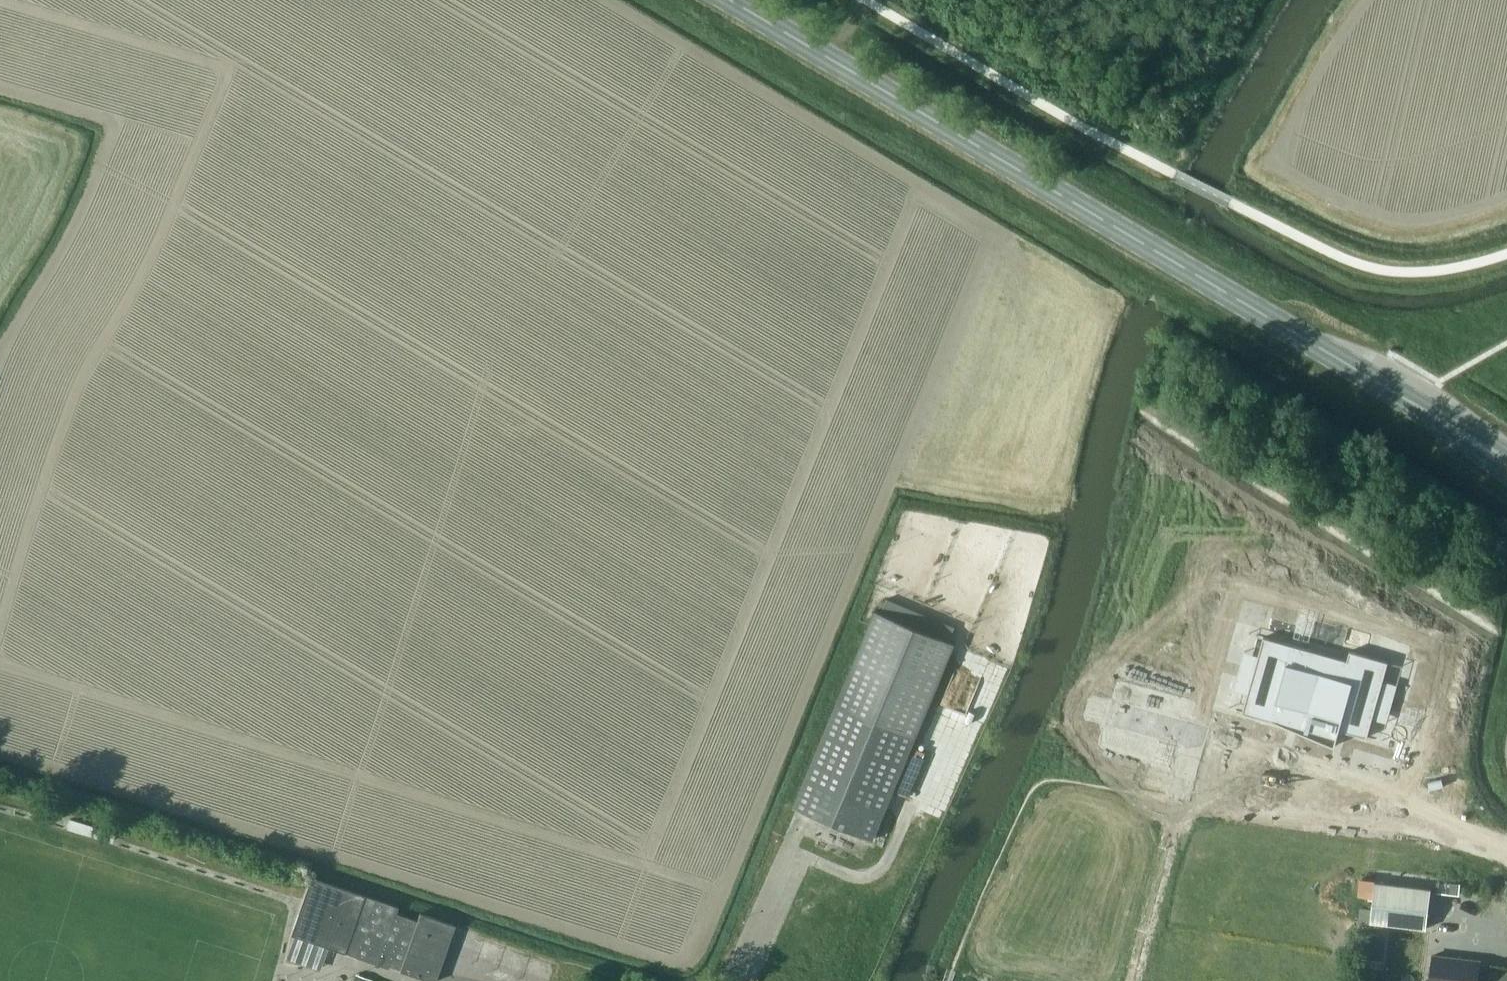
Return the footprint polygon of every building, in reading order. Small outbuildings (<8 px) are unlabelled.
[(795,807),(874,840),(955,643),(950,641),(956,626),(888,598),(882,612),(876,610),(795,807)] [(1317,617),(1301,613),(1294,637),(1310,641),(1317,618),(1317,617)] [(1368,737),(1389,661),(1350,650),(1347,659),(1264,636),(1243,712),(1298,728),(1298,731),(1336,746),(1340,730),(1368,737)] [(1414,727),(1419,711),(1407,707),(1402,723),(1414,727)] [(1160,760),(1168,762),(1172,746),(1160,742),(1156,758),(1160,760)] [(907,796),(926,752),(918,749),(917,748),(898,792),(900,793),(907,796)] [(391,963),(402,967),(401,970),(431,980),(436,980),(456,925),(421,913),(418,920),(397,913),(399,907),(312,877),(292,934),(389,968),(391,963)] [(1461,883),(1438,880),(1437,892),(1459,895),(1461,883)] [(1371,922),(1427,928),(1432,889),(1376,882),(1373,908),(1371,922)] [(1358,921),(1371,923),(1371,922),(1373,908),(1360,907),(1358,921)] [(1367,957),(1384,959),(1386,935),(1370,933),(1367,957)] [(1481,961),(1434,955),(1431,980),(1479,980),(1481,961)]
